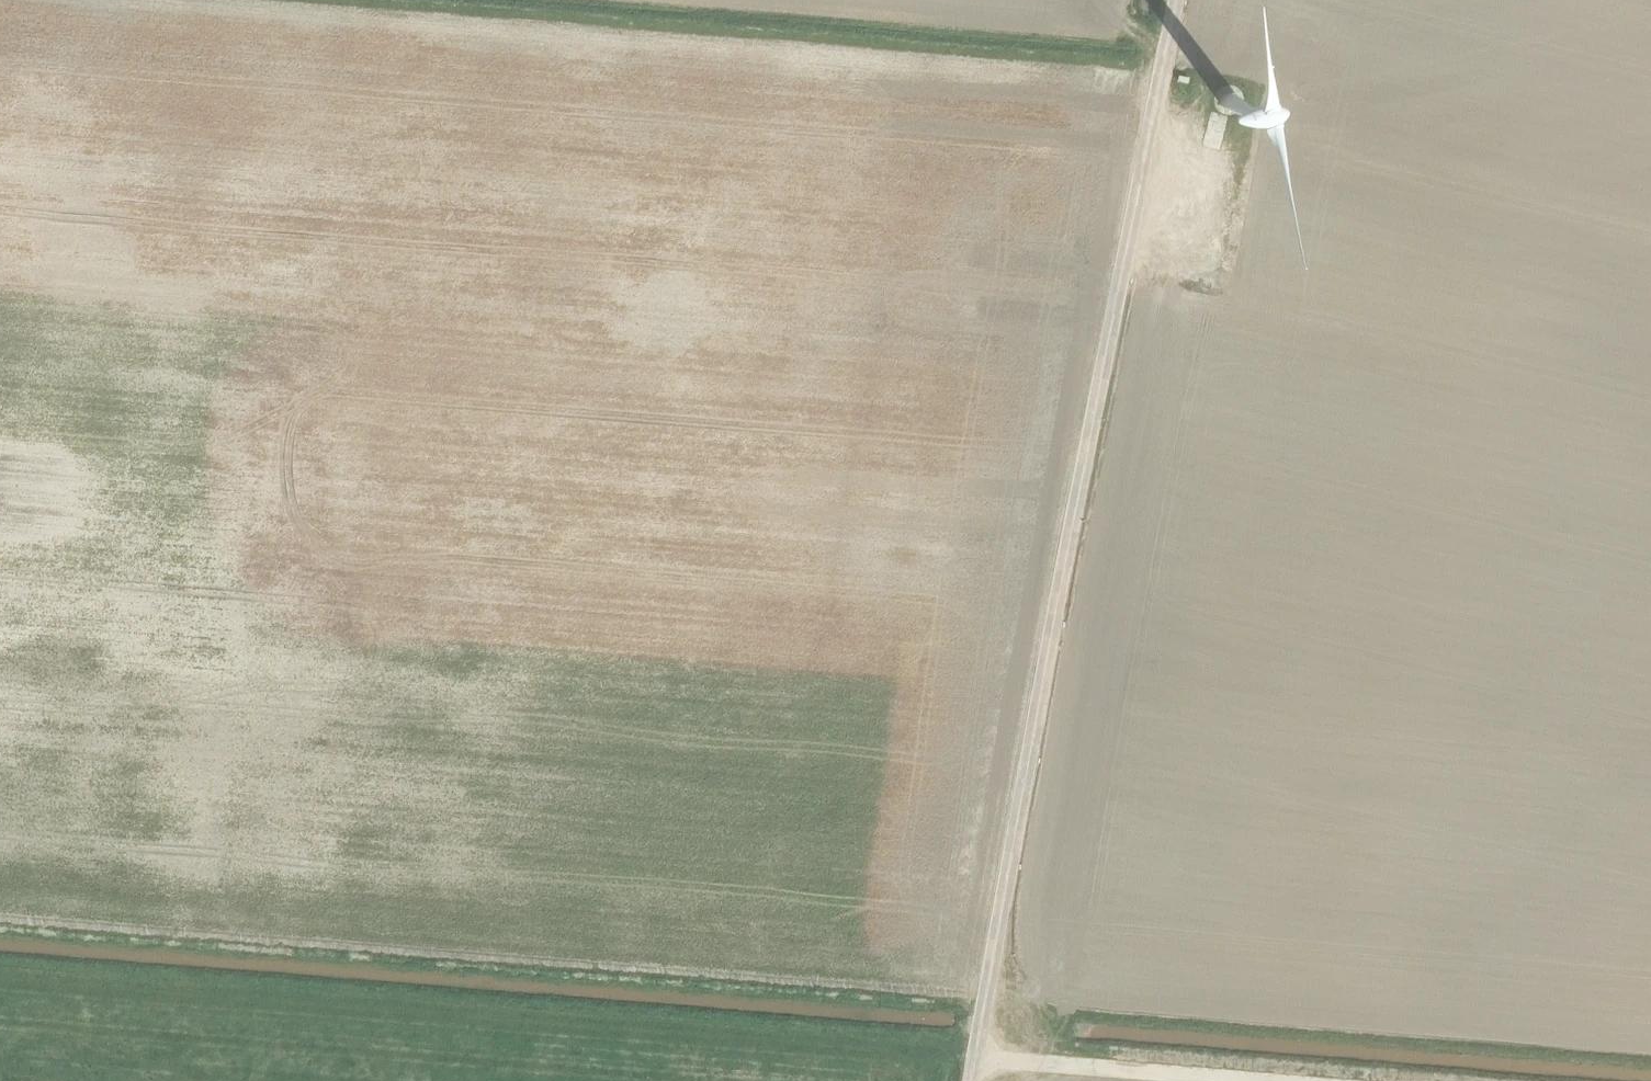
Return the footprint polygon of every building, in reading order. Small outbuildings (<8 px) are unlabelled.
[(1239,101),(1239,100),(1239,99),(1239,98),(1238,98),(1238,97),(1238,96),(1237,96),(1237,95),(1236,94),(1235,93),(1234,92),(1233,92),(1232,92),(1231,92),(1231,91),(1230,91),(1229,91),(1228,91),(1227,92),(1226,92),(1225,92),(1225,93),(1224,93),(1223,94),(1222,94),(1222,95),(1221,96),(1221,97),(1220,97),(1220,98),(1220,99),(1220,100),(1220,101),(1220,102),(1220,103),(1220,104),(1221,105),(1221,106),(1222,107),(1223,108),(1224,109),(1225,109),(1225,110),(1226,110),(1227,110),(1228,110),(1229,111),(1230,111),(1230,110),(1231,110),(1232,110),(1233,110),(1234,110),(1234,109),(1235,109),(1236,108),(1237,107),(1238,106),(1238,105),(1239,104),(1239,103),(1239,102),(1239,101)]
